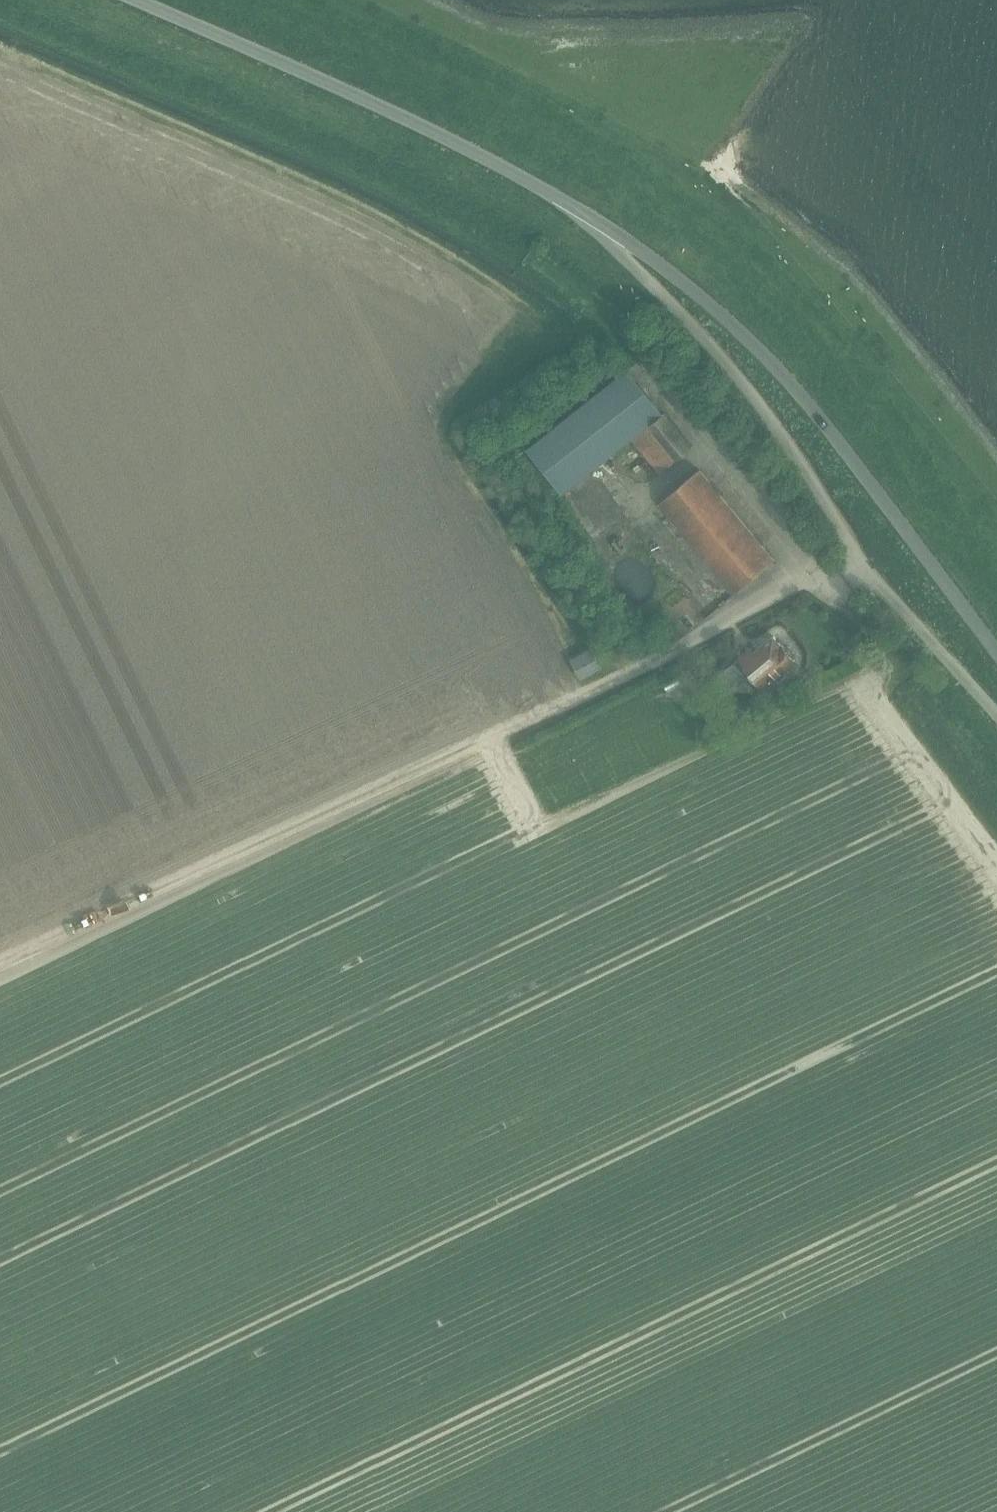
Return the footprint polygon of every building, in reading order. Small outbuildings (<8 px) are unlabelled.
[(661,413),(626,370),(526,450),(561,494),(631,438),(659,473),(691,446),(663,412),(661,413)] [(734,594),(775,559),(700,469),(658,503),(734,594)] [(786,667),(795,659),(794,657),(795,652),(789,646),(784,646),(782,644),(781,644),(773,635),(754,652),(750,649),(739,659),(740,659),(721,676),(732,689),(749,674),(750,676),(752,674),(764,687),(773,679),(778,684),(781,684),(791,676),(791,672),(786,667)] [(582,679),(602,668),(591,647),(570,659),(582,679)]
